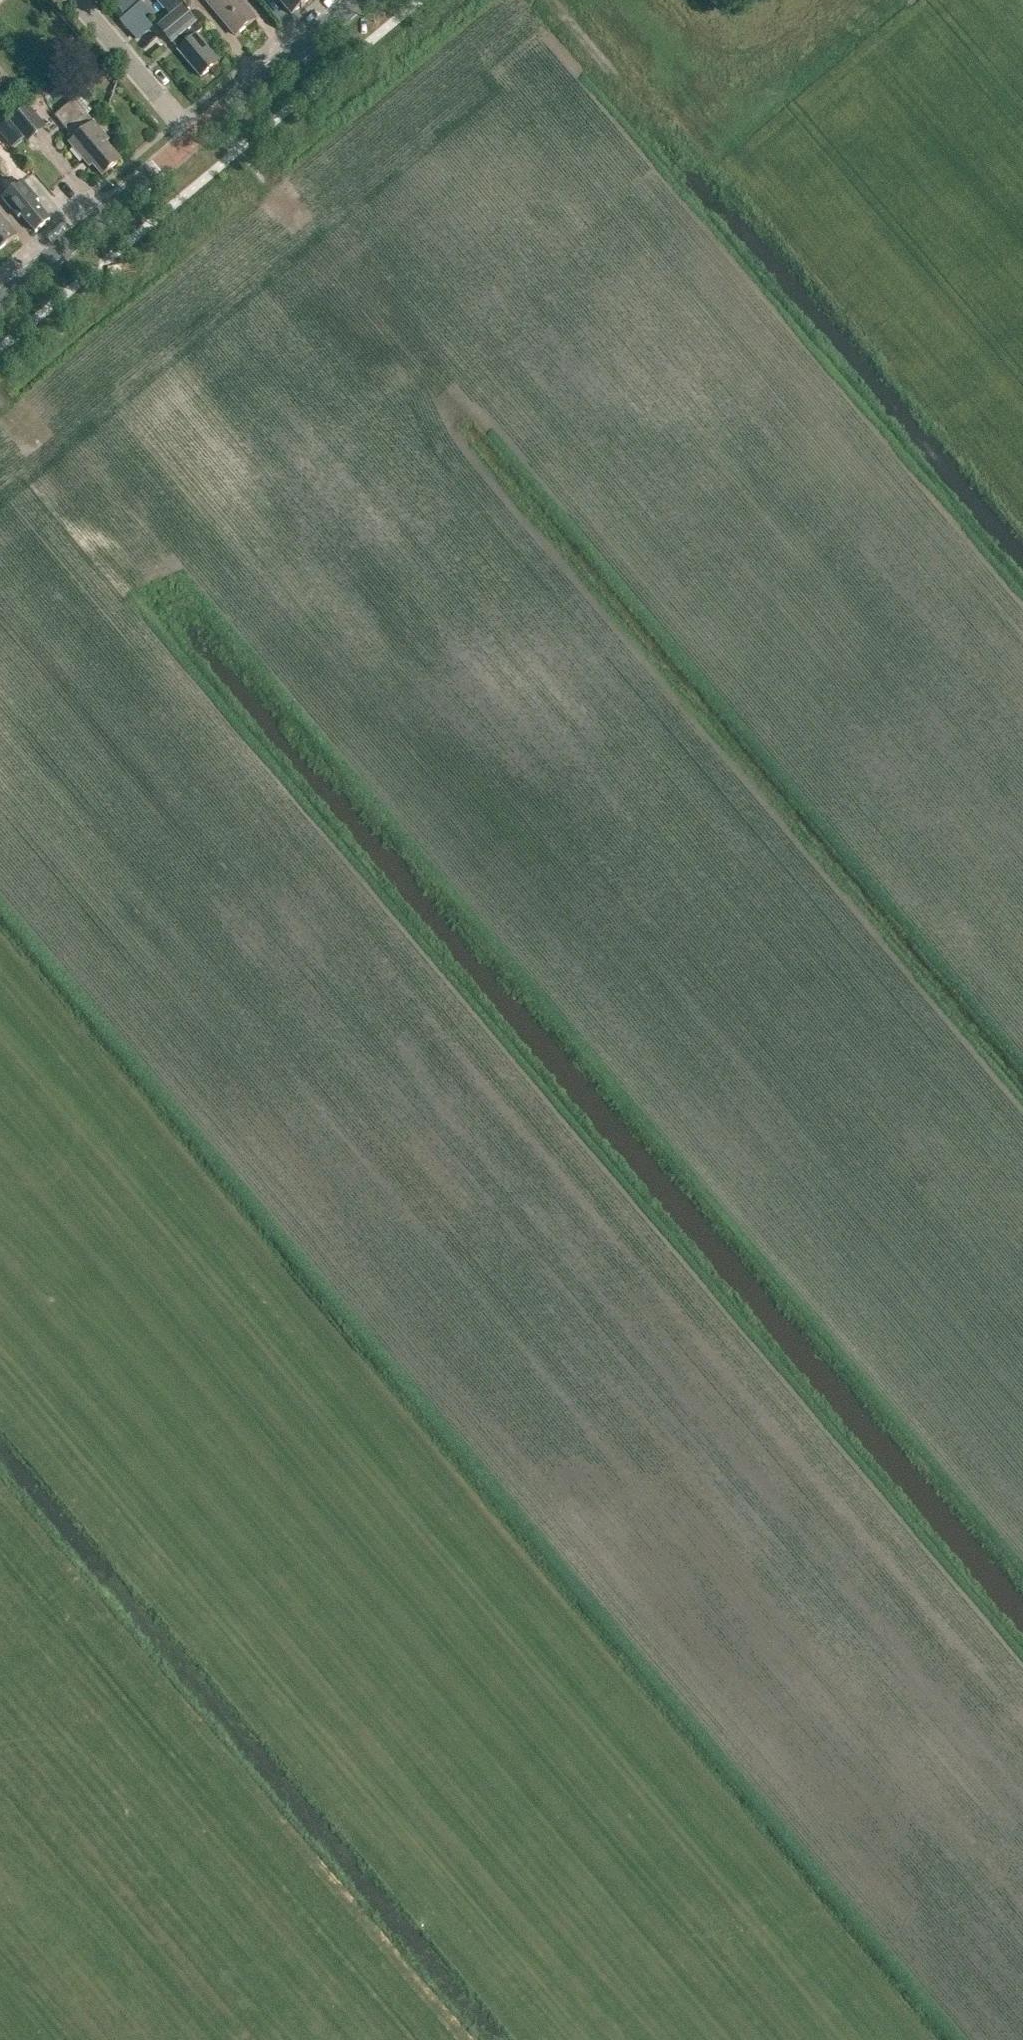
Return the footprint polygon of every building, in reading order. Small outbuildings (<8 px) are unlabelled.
[(138,5),(134,0),(111,0),(123,16),(138,5)] [(183,0),(159,0),(164,10),(183,0)] [(238,0),(204,0),(235,37),(255,20),(238,0)] [(311,0),(277,0),(291,17),(300,9),(301,10),(305,7),(304,5),(311,0)] [(178,50),(201,77),(218,62),(196,35),(202,30),(183,7),(158,27),(171,43),(174,41),(180,48),(178,50)] [(88,158),(102,176),(120,161),(105,144),(108,141),(93,123),(74,101),(55,117),(74,139),(70,143),(84,161),(88,158)] [(7,119),(25,140),(43,124),(26,103),(7,119)] [(12,145),(0,130),(0,148),(3,152),(12,145)] [(36,233),(50,220),(36,204),(39,201),(22,181),(16,186),(0,168),(0,196),(19,218),(22,216),(36,233)] [(3,260),(22,244),(7,227),(9,225),(0,215),(0,257),(3,260)]
